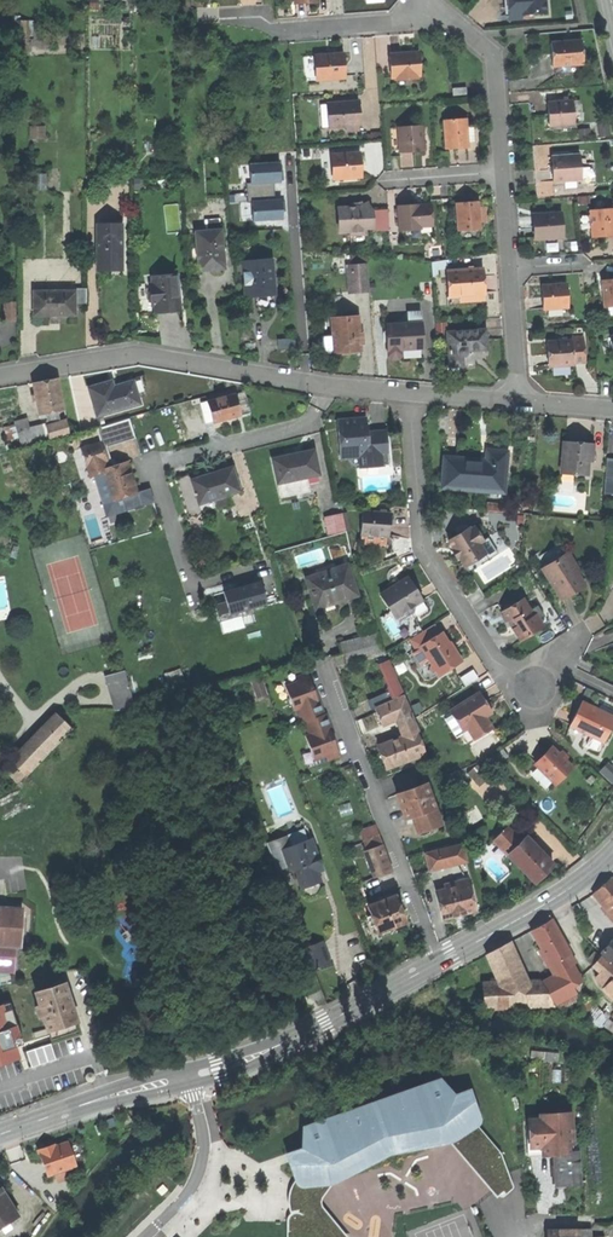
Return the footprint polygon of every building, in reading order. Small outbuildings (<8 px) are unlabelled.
[(521,13),(520,0),(512,0),(512,7),(512,13),(521,13)] [(547,12),(546,0),(520,0),(521,13),(547,12)] [(50,44),(46,27),(34,29),(38,47),(50,44)] [(583,40),(553,41),(553,52),(554,63),(556,63),(582,62),(584,62),(583,40)] [(392,75),(422,73),(420,50),(404,51),(390,52),(392,75)] [(315,53),(317,77),(344,75),(342,51),(329,52),(315,53)] [(306,78),(317,77),(315,53),(304,54),(306,78)] [(582,72),(582,62),(556,63),(556,73),(582,72)] [(332,101),(333,125),(347,124),(359,123),(361,123),(360,111),(360,100),(332,101)] [(550,125),(575,123),(574,100),(549,101),(550,114),(550,125)] [(467,117),(445,119),(447,144),(454,143),(455,147),(469,145),(468,140),(467,126),(467,117)] [(400,149),(400,151),(412,150),(422,149),(421,124),(398,126),(400,149)] [(32,125),(32,137),(47,137),(47,125),(32,125)] [(390,149),(400,149),(398,126),(389,127),(390,149)] [(333,153),(334,177),(362,174),(361,163),(360,151),(333,153)] [(564,155),(553,155),(554,169),(554,181),(582,179),(581,164),(581,159),(581,153),(570,154),(564,155)] [(282,182),(281,162),(251,164),(252,184),(274,182),(282,182)] [(36,179),(46,179),(46,170),(36,170),(36,179)] [(252,184),(247,184),(248,202),(253,201),(275,200),(274,182),(252,184)] [(275,200),(253,201),(254,221),(283,220),(282,200),(275,200)] [(459,229),(480,228),(479,219),(479,206),(478,202),(472,203),(472,200),(457,201),(459,229)] [(337,207),(339,233),(375,231),(374,212),(369,201),(361,205),(337,207)] [(168,228),(180,227),(177,203),(165,204),(168,228)] [(415,204),(399,205),(400,226),(421,225),(421,222),(432,221),(431,203),(415,204)] [(593,235),(612,234),(612,209),(592,210),(592,224),(593,235)] [(377,231),(389,231),(388,210),(376,210),(377,231)] [(535,237),(563,235),(561,212),(534,214),(535,225),(535,237)] [(206,217),(207,228),(222,227),(221,215),(206,217)] [(109,269),(121,269),(121,225),(97,225),(97,269),(109,269)] [(211,266),(224,265),(222,227),(207,228),(197,229),(198,245),(199,263),(200,267),(211,266)] [(350,254),(351,263),(367,262),(367,253),(350,254)] [(272,258),(243,260),(245,292),(256,291),(273,290),(275,290),(272,258)] [(352,289),(369,288),(367,262),(351,263),(352,289)] [(447,270),(449,295),(484,292),(483,281),(482,267),(447,270)] [(169,310),(181,309),(178,272),(152,274),(153,286),(151,286),(147,289),(148,297),(152,299),(155,299),(156,311),(169,310)] [(604,304),(612,303),(612,279),(611,279),(602,280),(604,304)] [(544,307),(569,305),(568,282),(543,284),(544,295),(544,307)] [(75,287),(75,290),(76,290),(76,304),(87,305),(87,287),(75,287)] [(75,290),(35,289),(35,313),(53,314),(76,314),(76,304),(76,290),(75,290)] [(274,299),(273,290),(256,291),(257,300),(266,300),(274,299)] [(484,300),(484,292),(449,295),(449,303),(484,300)] [(5,319),(18,319),(17,301),(4,301),(5,319)] [(409,322),(387,323),(389,354),(393,357),(399,357),(403,354),(407,356),(415,356),(425,355),(422,312),(408,312),(409,322)] [(335,335),(335,344),(347,343),(347,349),(360,348),(360,343),(359,331),(358,316),(334,317),(335,335)] [(487,328),(448,331),(450,366),(464,365),(464,354),(466,354),(468,349),(488,348),(487,337),(487,328)] [(279,335),(279,346),(294,345),(293,334),(279,335)] [(572,335),(572,338),(574,360),(586,360),(584,334),(572,335)] [(327,350),(336,350),(335,344),(335,335),(326,336),(327,350)] [(612,357),(612,336),(603,339),(608,358),(612,357)] [(550,363),(574,362),(574,360),(572,338),(548,340),(549,350),(550,363)] [(34,381),(41,412),(47,411),(58,409),(63,408),(57,376),(46,379),(34,381)] [(88,384),(96,413),(141,400),(134,376),(121,380),(109,384),(108,378),(88,384)] [(239,403),(236,392),(208,399),(211,410),(214,421),(241,414),(239,403)] [(204,412),(211,410),(208,399),(201,401),(204,412)] [(59,415),(58,409),(47,411),(48,417),(59,415)] [(19,430),(31,427),(30,425),(28,416),(17,418),(19,430)] [(366,454),(388,452),(386,431),(365,433),(364,417),(349,419),(337,420),(340,456),(360,454),(366,454)] [(68,419),(47,425),(50,436),(71,431),(68,419)] [(46,421),(37,424),(39,430),(41,438),(50,436),(47,425),(46,421)] [(7,426),(9,438),(19,437),(17,424),(7,426)] [(37,424),(30,425),(31,427),(32,432),(39,430),(37,424)] [(32,432),(31,427),(19,430),(23,445),(34,442),(32,432)] [(79,435),(86,461),(92,460),(100,457),(109,488),(134,481),(129,465),(125,451),(106,456),(99,429),(79,435)] [(576,442),(563,442),(561,472),(575,473),(588,474),(588,460),(589,455),(593,456),(593,443),(576,442)] [(273,457),(279,480),(308,474),(320,472),(314,448),(295,452),(273,457)] [(458,458),(444,457),(442,487),(499,491),(500,480),(504,480),(507,451),(492,450),(490,465),(457,463),(458,458)] [(471,459),(458,458),(457,463),(490,465),(492,450),(487,450),(486,460),(471,459)] [(389,464),(388,452),(366,454),(367,466),(389,464)] [(100,490),(109,488),(100,457),(92,460),(100,490)] [(612,494),(612,458),(607,457),(605,493),(612,494)] [(193,478),(200,501),(202,500),(218,496),(229,492),(240,489),(233,466),(211,473),(193,478)] [(311,490),(308,474),(279,480),(282,496),(297,493),(303,492),(311,490)] [(232,500),(229,492),(218,496),(220,504),(232,500)] [(204,508),(220,504),(218,496),(202,500),(204,508)] [(325,515),(329,532),(346,528),(343,511),(325,515)] [(390,513),(362,511),(361,534),(386,536),(388,536),(389,525),(390,513)] [(517,525),(526,525),(526,513),(518,513),(517,525)] [(472,526),(449,540),(457,553),(465,566),(485,553),(479,543),(483,541),(474,527),(473,527),(472,526)] [(385,545),(386,536),(361,534),(361,538),(365,538),(364,544),(385,545)] [(536,558),(562,598),(573,591),(584,584),(558,544),(536,558)] [(347,563),(307,577),(312,593),(316,592),(321,604),(337,598),(356,591),(347,563)] [(396,583),(380,593),(395,617),(404,612),(409,613),(413,610),(414,605),(422,600),(414,589),(407,577),(400,582),(400,583),(397,585),(396,583)] [(226,599),(229,611),(251,605),(265,602),(260,580),(238,585),(239,586),(236,587),(234,588),(234,586),(223,589),(226,599)] [(502,611),(515,633),(537,619),(530,609),(524,598),(502,611)] [(252,610),(251,605),(229,611),(226,599),(214,602),(219,619),(252,610)] [(538,605),(530,609),(537,619),(544,615),(538,605)] [(541,627),(549,623),(544,615),(537,619),(541,627)] [(531,634),(541,627),(537,619),(515,633),(520,640),(531,634)] [(433,624),(410,638),(416,649),(422,645),(430,658),(429,659),(429,661),(431,663),(431,669),(436,670),(438,674),(450,667),(451,663),(455,664),(461,660),(454,648),(451,650),(449,646),(447,643),(448,643),(442,633),(439,634),(433,624)] [(340,641),(342,650),(381,639),(379,630),(340,641)] [(331,655),(335,665),(385,650),(381,642),(331,655)] [(425,664),(429,661),(429,659),(430,658),(422,645),(416,649),(417,650),(413,653),(420,665),(424,662),(425,664)] [(381,662),(397,699),(403,696),(405,696),(389,659),(381,662)] [(123,668),(107,672),(118,709),(135,705),(123,668)] [(468,683),(479,677),(475,670),(464,676),(468,683)] [(298,683),(286,687),(295,709),(296,709),(301,722),(303,722),(324,714),(319,700),(317,700),(314,693),(307,673),(296,677),(298,683)] [(255,677),(257,686),(265,683),(262,675),(255,677)] [(372,700),(376,708),(392,701),(389,693),(372,700)] [(484,702),(478,693),(442,715),(454,735),(467,727),(474,738),(491,728),(484,716),(490,712),(484,702)] [(399,721),(403,719),(412,716),(403,696),(397,699),(392,701),(376,708),(379,716),(383,725),(397,718),(399,721)] [(604,742),(612,722),(612,719),(597,711),(598,709),(582,701),(576,714),(570,726),(604,742)] [(598,709),(597,711),(612,719),(612,716),(598,709)] [(36,732),(51,747),(69,728),(54,713),(36,732)] [(326,713),(324,714),(303,722),(308,736),(306,736),(315,759),(326,755),(328,760),(339,756),(332,735),(330,728),(332,728),(326,713)] [(403,719),(409,734),(416,731),(418,731),(412,716),(403,719)] [(416,731),(409,734),(417,756),(425,754),(416,731)] [(25,774),(51,747),(36,732),(10,759),(24,772),(25,774)] [(409,734),(404,736),(412,758),(417,756),(409,734)] [(404,736),(378,746),(386,768),(412,758),(404,736)] [(535,764),(555,784),(572,767),(565,760),(568,757),(561,751),(558,753),(552,747),(544,755),(535,764)] [(16,780),(24,772),(10,759),(1,768),(10,776),(11,775),(16,780)] [(602,770),(612,781),(612,762),(611,760),(602,770)] [(473,768),(485,781),(492,774),(479,762),(473,768)] [(479,787),(485,781),(473,768),(466,774),(479,787)] [(457,770),(442,777),(449,796),(454,794),(449,784),(461,779),(457,770)] [(412,815),(418,832),(440,823),(426,784),(403,792),(410,811),(412,815)] [(403,813),(410,811),(403,792),(397,794),(403,813)] [(358,828),(376,876),(391,870),(373,822),(358,828)] [(493,840),(507,854),(519,844),(504,829),(493,840)] [(290,846),(286,835),(275,839),(280,841),(282,849),(290,846)] [(507,854),(534,882),(544,873),(553,865),(526,837),(519,844),(507,854)] [(293,869),(301,889),(311,885),(321,882),(317,872),(322,870),(311,838),(290,846),(282,849),(280,850),(286,867),(288,871),(293,869)] [(277,870),(286,867),(280,850),(282,849),(280,841),(275,839),(266,842),(277,870)] [(462,845),(425,853),(429,869),(465,861),(462,845)] [(80,868),(85,882),(99,878),(94,863),(80,868)] [(593,894),(606,908),(612,916),(612,882),(610,878),(601,886),(593,894)] [(446,885),(447,889),(467,884),(466,880),(446,885)] [(447,889),(436,891),(443,918),(458,914),(474,910),(468,884),(467,884),(447,889)] [(384,900),(367,906),(371,915),(374,925),(377,933),(379,932),(382,934),(389,932),(389,928),(404,922),(400,909),(395,896),(391,897),(384,900)] [(14,968),(15,945),(21,945),(22,909),(0,908),(0,967),(14,968)] [(606,908),(604,911),(612,921),(612,916),(606,908)] [(540,924),(530,930),(549,964),(569,953),(561,939),(559,935),(550,919),(540,924)] [(612,964),(612,939),(600,952),(612,964)] [(323,941),(306,948),(313,968),(330,962),(323,941)] [(486,954),(497,980),(505,978),(523,974),(518,963),(515,964),(506,943),(486,954)] [(575,963),(569,953),(549,964),(555,974),(572,965),(575,963)] [(592,966),(599,972),(607,963),(600,957),(592,966)] [(604,986),(612,977),(612,969),(607,963),(599,972),(594,977),(599,982),(604,986)] [(581,981),(572,965),(555,974),(548,978),(558,994),(572,986),(581,981)] [(523,974),(505,978),(506,988),(525,984),(523,974)] [(612,996),(612,995),(612,977),(604,986),(603,988),(612,996)] [(497,980),(498,984),(499,992),(506,991),(506,988),(505,978),(497,980)] [(553,1006),(561,1001),(558,994),(548,978),(540,983),(553,1006)] [(508,1007),(553,1006),(540,983),(531,986),(525,987),(525,984),(506,988),(506,991),(508,1007)] [(64,984),(35,993),(39,1004),(43,1016),(47,1028),(47,1027),(73,1019),(75,1018),(64,984)] [(482,1007),(508,1007),(506,991),(499,992),(498,984),(481,984),(482,1007)] [(575,993),(572,986),(558,994),(561,1001),(575,993)] [(40,1017),(43,1016),(39,1004),(36,1006),(35,1007),(38,1017),(40,1017)] [(18,1057),(11,1037),(10,1033),(18,1031),(11,1009),(3,1011),(1,1006),(0,1006),(0,1063),(18,1057)] [(608,1027),(612,1021),(612,1015),(609,1012),(601,1021),(608,1027)] [(77,1031),(73,1019),(47,1027),(51,1039),(63,1035),(77,1031)] [(51,1044),(27,1052),(32,1067),(56,1059),(51,1044)] [(533,1058),(560,1058),(560,1050),(533,1050),(533,1058)] [(438,1076),(301,1125),(304,1133),(286,1140),(290,1150),(281,1154),(287,1171),(295,1183),(302,1186),(333,1184),(392,1158),(453,1143),(479,1127),(482,1121),(476,1104),(468,1082),(443,1091),(438,1076)] [(530,1153),(544,1153),(544,1144),(559,1144),(559,1152),(568,1152),(567,1142),(572,1142),(571,1112),(541,1113),(541,1115),(530,1115),(530,1118),(529,1118),(530,1153)] [(38,1149),(47,1175),(76,1165),(68,1142),(54,1147),(49,1149),(49,1146),(38,1149)] [(544,1154),(555,1154),(555,1153),(559,1152),(559,1144),(544,1144),(544,1153),(544,1154)] [(559,1152),(555,1153),(555,1154),(556,1167),(556,1174),(556,1184),(567,1183),(579,1183),(577,1152),(568,1152),(559,1152)] [(287,1236),(347,1236),(322,1206),(321,1201),(323,1197),(333,1184),(302,1186),(295,1183),(291,1191),(289,1200),(290,1208),(292,1214),(288,1218),(288,1221),(287,1236)] [(163,1184),(156,1190),(162,1196),(169,1190),(163,1184)] [(18,1216),(1,1188),(0,1189),(0,1228),(18,1216)]
